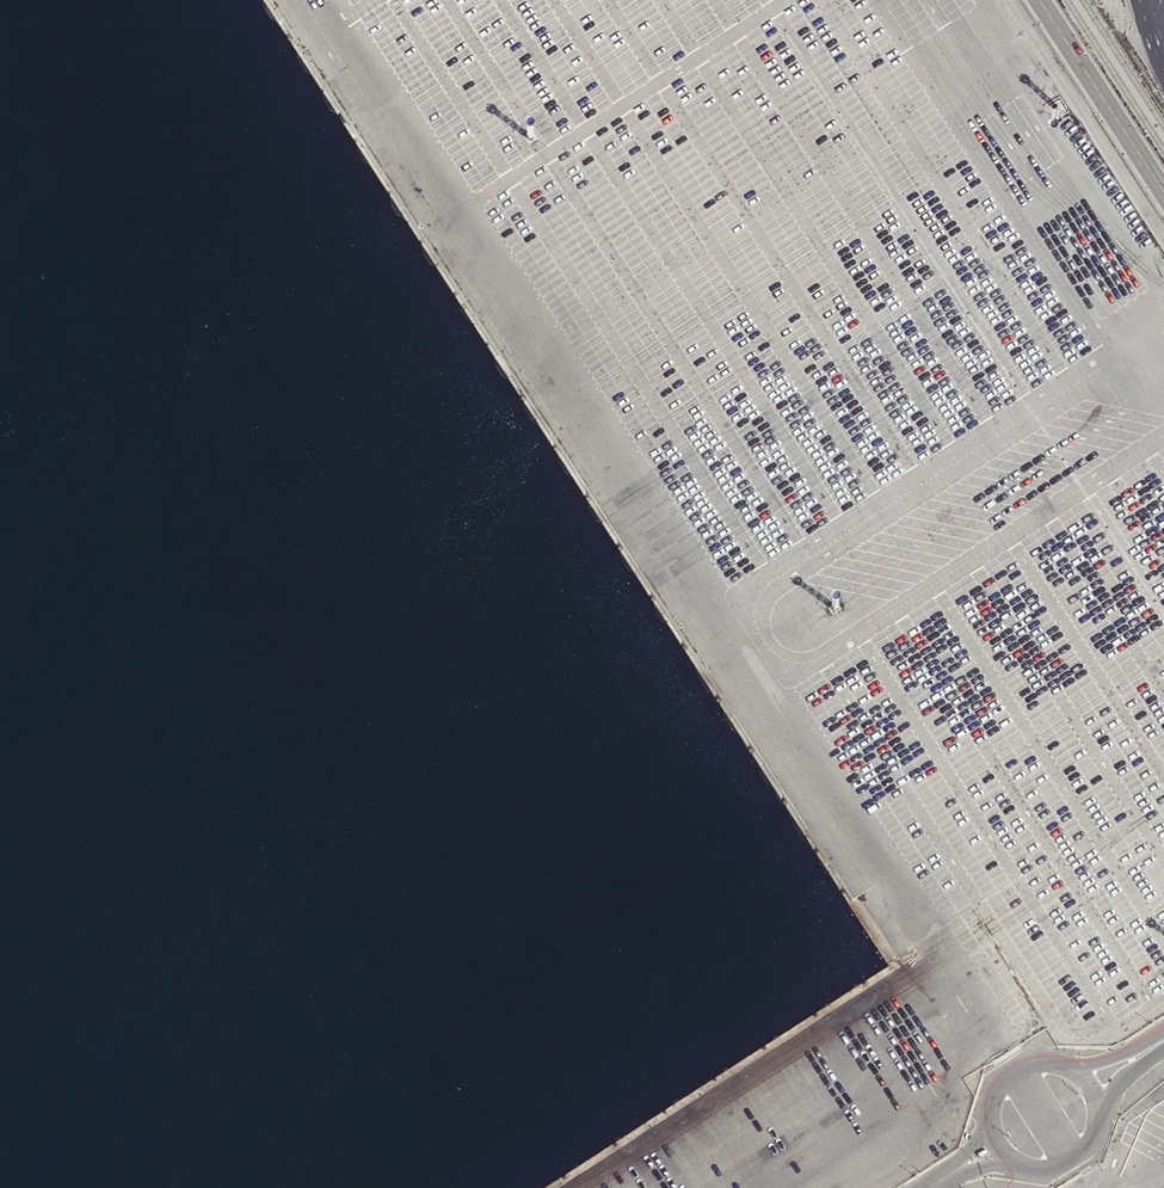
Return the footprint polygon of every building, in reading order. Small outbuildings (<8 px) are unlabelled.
[(541,140),(533,130),(523,138),(531,148),(541,140)]
